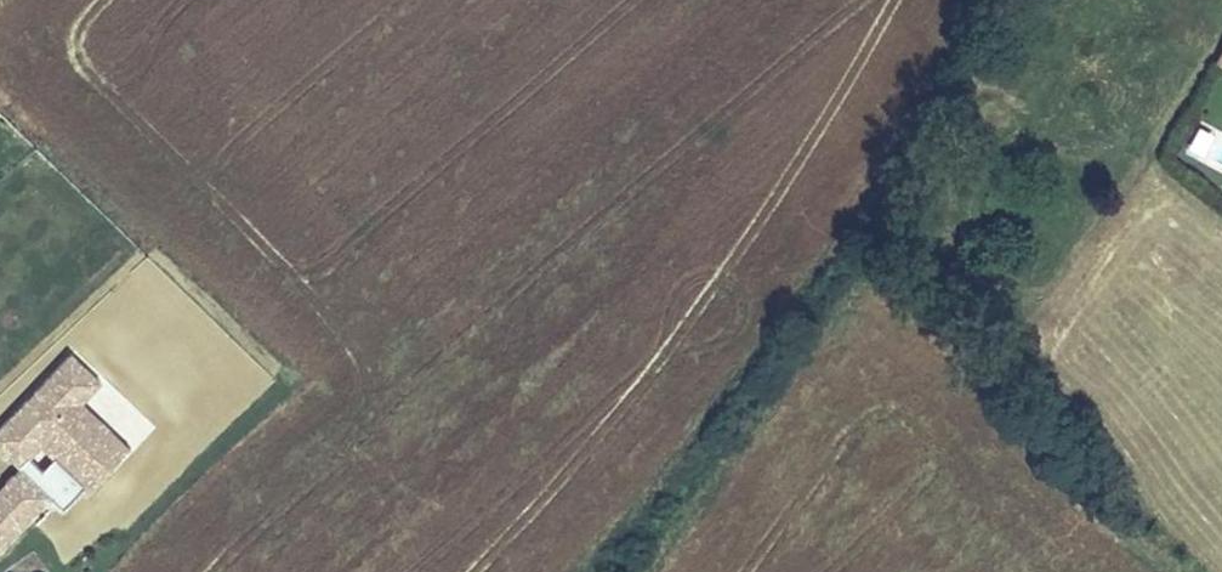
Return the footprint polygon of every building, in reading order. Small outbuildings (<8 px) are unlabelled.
[(0,421),(0,453),(13,465),(0,479),(0,561),(120,436),(81,399),(100,379),(69,349),(0,421)]
